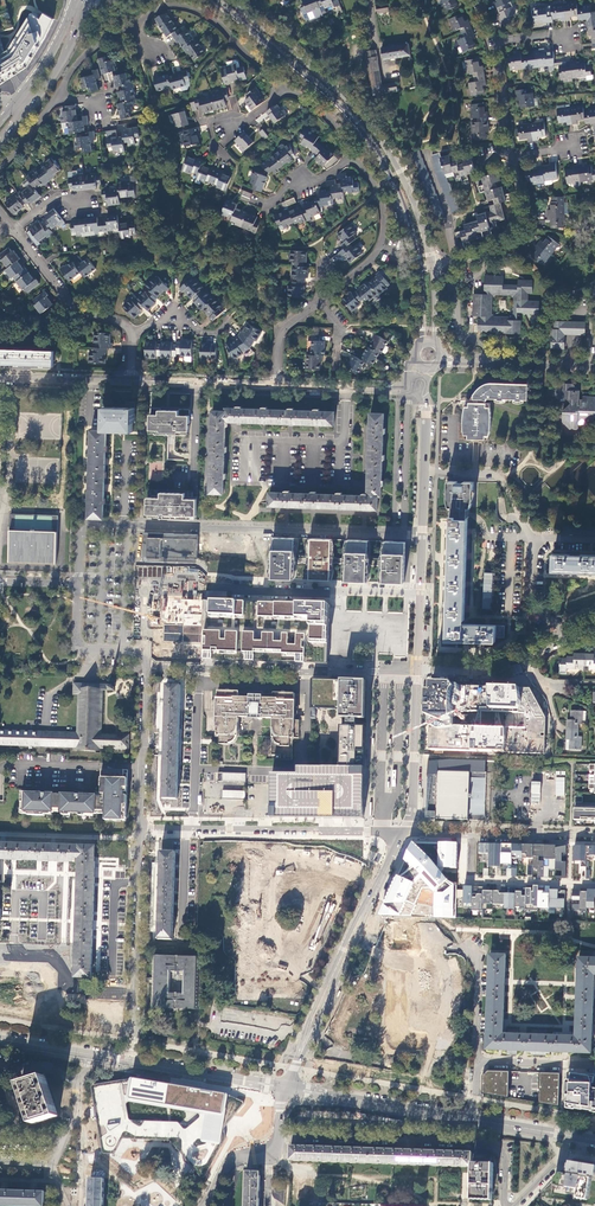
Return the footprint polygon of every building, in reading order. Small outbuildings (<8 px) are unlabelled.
[(320,7),(317,0),(305,0),(303,1),(305,7),(308,13),(320,7)] [(439,4),(444,3),(447,11),(458,6),(456,0),(438,0),(439,4)] [(498,2),(495,3),(497,8),(498,7),(501,15),(498,16),(500,19),(503,25),(512,21),(510,17),(515,15),(512,7),(509,8),(507,4),(512,2),(511,0),(497,0),(498,2)] [(376,4),(378,13),(389,11),(388,3),(376,4)] [(579,15),(578,9),(577,3),(564,5),(551,6),(551,12),(552,19),(558,18),(561,18),(561,21),(571,20),(570,16),(573,16),(579,15)] [(594,12),(591,12),(590,5),(583,6),(583,8),(578,9),(579,15),(579,19),(587,18),(588,22),(589,33),(589,36),(592,35),(594,44),(592,44),(593,49),(594,49),(594,12)] [(311,21),(324,16),(320,7),(308,13),(305,7),(301,9),(305,19),(311,21)] [(552,19),(551,12),(547,12),(546,7),(538,8),(538,11),(533,12),(535,21),(543,20),(543,23),(552,22),(552,19)] [(27,67),(45,39),(54,19),(44,13),(41,19),(32,14),(9,50),(4,53),(0,39),(0,85),(27,67)] [(171,35),(174,39),(185,32),(182,27),(179,29),(170,17),(167,13),(161,15),(156,19),(159,25),(164,33),(167,37),(171,35)] [(465,51),(476,47),(473,39),(476,38),(474,34),(469,23),(468,20),(466,21),(462,14),(451,19),(456,31),(461,29),(465,37),(460,39),(465,51)] [(185,32),(174,39),(177,43),(179,42),(184,49),(197,41),(195,38),(189,29),(185,32)] [(197,41),(184,49),(187,54),(189,52),(194,60),(207,52),(199,40),(197,41)] [(411,55),(409,44),(382,48),(384,60),(411,55)] [(373,95),(398,91),(397,83),(382,85),(376,50),(366,51),(373,95)] [(514,57),(509,57),(511,70),(550,65),(548,53),(543,53),(540,54),(539,50),(529,51),(530,55),(527,55),(522,56),(521,52),(516,53),(516,57),(514,57)] [(108,73),(112,72),(116,71),(114,66),(116,66),(115,60),(108,61),(107,57),(98,59),(103,77),(105,83),(110,82),(108,73)] [(470,83),(472,95),(484,93),(483,85),(485,85),(485,81),(483,69),(482,66),(480,67),(478,59),(462,61),(463,68),(467,68),(468,73),(474,73),(475,82),(470,83)] [(239,63),(236,61),(227,63),(227,65),(228,68),(236,65),(237,69),(241,68),(239,63)] [(563,63),(554,64),(554,68),(559,67),(561,79),(586,76),(587,79),(589,80),(593,80),(593,78),(593,74),(591,75),(590,67),(586,67),(585,63),(580,64),(577,64),(576,61),(563,63)] [(227,70),(222,71),(224,81),(226,85),(231,84),(231,81),(240,79),(240,81),(246,79),(244,73),(245,73),(244,67),(241,68),(237,69),(236,65),(228,68),(227,68),(227,70)] [(96,79),(101,78),(98,69),(93,70),(94,75),(82,78),(83,83),(81,84),(83,90),(89,88),(90,92),(99,90),(96,79)] [(181,71),(177,72),(178,74),(175,75),(169,77),(172,88),(172,90),(180,87),(186,86),(185,82),(189,80),(187,71),(182,72),(182,71),(181,71)] [(113,76),(112,72),(108,73),(110,82),(115,81),(117,87),(123,86),(131,83),(130,77),(127,77),(126,73),(113,76)] [(159,77),(158,75),(154,76),(158,91),(172,88),(169,77),(168,75),(163,76),(159,77)] [(180,87),(180,88),(184,91),(188,89),(189,85),(190,83),(189,80),(185,82),(186,86),(180,87)] [(229,98),(229,97),(227,90),(226,85),(224,81),(222,82),(223,87),(221,87),(222,91),(219,91),(220,94),(211,96),(215,109),(227,106),(225,99),(229,98)] [(134,83),(131,83),(123,86),(124,90),(118,92),(119,97),(121,97),(122,103),(132,100),(135,99),(133,88),(135,87),(134,83)] [(248,104),(253,110),(264,102),(258,94),(260,93),(256,87),(249,92),(251,96),(245,100),(248,104)] [(526,89),(516,91),(518,101),(521,100),(522,108),(539,105),(538,98),(533,99),(532,93),(527,94),(526,89)] [(202,96),(195,98),(196,101),(197,107),(201,105),(203,113),(215,109),(211,96),(203,98),(202,96)] [(117,104),(122,120),(130,117),(129,113),(133,112),(132,107),(137,106),(135,99),(132,100),(122,103),(117,104)] [(282,110),(277,104),(267,111),(272,118),(276,123),(288,114),(284,109),(282,110)] [(473,140),(486,139),(486,132),(488,131),(488,127),(488,116),(487,112),(485,113),(484,104),(472,105),(473,118),(478,117),(478,122),(472,123),(473,140)] [(62,116),(63,123),(71,122),(78,122),(76,105),(67,106),(67,111),(63,111),(63,116),(62,116)] [(585,119),(585,113),(584,106),(570,108),(570,105),(557,107),(559,123),(564,122),(567,122),(568,125),(578,124),(577,120),(580,120),(585,119)] [(589,110),(590,113),(585,113),(585,119),(586,123),(591,122),(594,122),(594,130),(594,109),(589,110)] [(177,128),(189,125),(187,118),(185,111),(170,115),(172,121),(175,120),(177,128)] [(88,116),(83,116),(83,117),(83,121),(78,122),(71,122),(71,127),(69,127),(70,134),(85,132),(84,126),(89,125),(88,116)] [(546,135),(544,123),(518,127),(520,139),(525,138),(528,138),(528,141),(538,140),(538,137),(541,136),(546,135)] [(128,128),(127,124),(118,125),(118,130),(123,129),(123,136),(124,143),(126,142),(129,142),(130,144),(136,143),(135,137),(140,136),(139,127),(128,128)] [(198,127),(184,131),(185,136),(183,137),(186,147),(198,144),(200,143),(198,138),(197,134),(199,133),(198,127)] [(265,139),(268,136),(263,129),(259,132),(264,139),(265,139)] [(315,153),(320,144),(316,142),(319,137),(305,129),(300,137),(304,139),(301,144),(307,148),(308,146),(312,148),(311,150),(315,153)] [(106,132),(108,148),(114,147),(115,151),(119,151),(119,152),(125,152),(124,143),(123,136),(117,137),(116,130),(106,131),(106,132)] [(95,131),(90,132),(90,136),(78,137),(78,142),(76,143),(77,149),(83,148),(84,153),(93,152),(92,142),(92,141),(96,140),(95,131)] [(249,136),(244,132),(235,140),(241,147),(239,148),(243,153),(254,142),(250,137),(249,136)] [(280,151),(276,154),(276,155),(284,166),(288,163),(289,164),(294,161),(293,160),(296,158),(295,154),(299,153),(294,141),(289,142),(285,146),(284,145),(282,145),(279,147),(279,149),(280,151)] [(321,144),(320,144),(315,153),(319,155),(316,159),(317,160),(324,166),(328,162),(332,167),(335,165),(338,162),(339,161),(340,160),(340,159),(330,150),(329,152),(321,144)] [(452,214),(460,211),(458,204),(457,204),(455,196),(454,197),(452,189),(451,190),(449,182),(448,183),(447,178),(446,175),(445,175),(441,158),(439,153),(432,155),(438,178),(439,178),(441,185),(442,185),(444,192),(445,192),(446,199),(447,199),(449,206),(450,206),(452,214)] [(284,166),(276,155),(261,165),(266,169),(270,172),(273,170),(276,174),(280,171),(279,169),(284,166)] [(463,181),(469,180),(467,174),(475,171),(471,156),(463,159),(464,164),(458,166),(457,160),(451,162),(449,156),(441,158),(445,175),(446,175),(447,178),(455,176),(455,177),(461,175),(463,181)] [(202,166),(204,161),(198,159),(197,161),(194,159),(188,157),(183,170),(192,174),(193,172),(198,174),(202,166)] [(46,167),(41,170),(50,181),(54,179),(55,178),(54,176),(62,170),(53,158),(44,165),(46,167)] [(543,168),(543,166),(538,167),(538,170),(535,171),(531,171),(531,170),(525,171),(526,176),(528,181),(531,181),(532,185),(545,183),(545,185),(552,184),(553,183),(552,180),(558,179),(556,162),(551,163),(551,166),(548,167),(543,168)] [(566,171),(568,183),(574,182),(575,186),(581,185),(580,181),(594,179),(594,170),(594,169),(592,170),(592,167),(586,168),(584,168),(583,164),(573,166),(574,169),(570,170),(566,171)] [(198,174),(196,179),(206,183),(207,181),(212,183),(217,170),(211,167),(210,169),(208,168),(202,166),(198,174)] [(50,181),(41,170),(37,173),(35,172),(27,178),(28,180),(36,190),(44,184),(45,185),(50,181)] [(226,191),(232,177),(225,174),(222,174),(223,172),(217,170),(212,183),(218,185),(217,187),(226,191)] [(73,177),(68,177),(69,186),(70,189),(86,187),(84,172),(77,173),(78,176),(73,177)] [(102,185),(100,173),(91,174),(91,172),(84,172),(86,187),(98,186),(102,185)] [(253,189),(262,192),(264,187),(268,178),(253,172),(251,178),(253,179),(251,183),(255,185),(253,189)] [(496,204),(500,203),(511,200),(510,194),(511,193),(508,185),(496,188),(495,182),(500,181),(498,172),(479,177),(482,186),(480,186),(481,193),(487,191),(489,199),(495,198),(496,204)] [(342,183),(343,192),(348,191),(348,193),(359,191),(358,182),(353,183),(352,176),(346,177),(346,173),(340,173),(337,174),(337,179),(341,178),(342,183)] [(119,183),(118,183),(119,189),(120,197),(130,196),(130,198),(136,198),(136,197),(140,197),(138,175),(131,176),(131,181),(128,181),(128,182),(119,183)] [(344,199),(343,192),(342,183),(335,184),(335,179),(326,180),(326,185),(331,184),(331,190),(333,198),(337,198),(338,199),(344,199)] [(36,190),(28,180),(23,184),(28,189),(20,195),(23,198),(27,204),(40,195),(36,190)] [(120,197),(119,189),(110,190),(110,188),(102,189),(103,198),(108,197),(109,205),(121,204),(120,197)] [(323,206),(334,204),(333,198),(331,190),(325,191),(325,189),(320,189),(321,197),(315,197),(316,200),(319,209),(323,208),(323,206)] [(250,199),(252,194),(244,190),(242,195),(250,199)] [(20,195),(17,191),(12,196),(13,198),(6,203),(14,214),(24,207),(19,201),(23,198),(20,195)] [(295,197),(286,201),(288,206),(297,202),(295,197)] [(563,197),(552,197),(552,202),(551,202),(551,206),(551,210),(548,210),(548,219),(552,219),(552,222),(552,228),(565,227),(564,214),(568,214),(568,202),(563,202),(563,197)] [(228,200),(222,214),(228,217),(229,215),(233,217),(236,208),(238,204),(232,201),(228,200)] [(319,209),(316,200),(310,203),(310,201),(304,203),(307,209),(303,211),(307,221),(311,219),(312,219),(311,217),(321,213),(321,212),(319,209)] [(288,206),(286,201),(282,203),(285,212),(275,216),(278,225),(283,223),(285,228),(285,229),(291,226),(291,224),(294,223),(295,222),(290,211),(288,206)] [(466,230),(461,232),(462,236),(462,237),(465,247),(471,246),(470,240),(484,236),(483,234),(491,231),(491,228),(497,226),(495,219),(504,217),(500,203),(496,204),(491,205),(493,212),(486,213),(478,215),(479,221),(465,225),(466,230)] [(303,211),(301,207),(290,211),(295,222),(296,224),(300,222),(300,224),(307,221),(303,211)] [(233,217),(231,221),(235,223),(235,224),(239,226),(241,227),(246,214),(247,212),(241,210),(236,208),(233,217)] [(65,223),(56,211),(47,218),(44,220),(45,221),(51,230),(59,224),(60,226),(65,223)] [(255,235),(260,225),(255,223),(258,217),(252,215),(252,216),(246,214),(241,227),(252,231),(251,233),(255,235)] [(120,224),(119,217),(108,219),(103,219),(104,231),(114,230),(114,233),(121,233),(120,224)] [(104,231),(103,219),(88,221),(89,236),(96,235),(96,232),(104,231)] [(127,223),(120,224),(121,233),(121,238),(131,237),(131,235),(137,234),(135,220),(129,221),(129,223),(127,223)] [(51,230),(45,221),(41,224),(40,223),(31,230),(39,242),(46,236),(48,238),(54,233),(51,230)] [(88,221),(71,223),(73,235),(82,234),(83,237),(89,236),(88,221)] [(340,245),(344,249),(350,244),(356,239),(353,235),(358,232),(350,224),(337,234),(340,238),(344,242),(340,245)] [(559,243),(549,236),(546,239),(544,242),(541,240),(535,248),(538,250),(535,253),(533,256),(543,264),(559,243)] [(344,249),(337,254),(340,258),(344,255),(350,262),(351,263),(359,257),(363,253),(357,245),(353,248),(350,244),(344,249)] [(20,259),(17,255),(14,251),(12,252),(9,248),(0,255),(0,261),(0,262),(2,260),(4,263),(8,268),(17,261),(20,259)] [(306,252),(291,251),(290,262),(293,262),(293,266),(304,267),(304,262),(307,263),(307,259),(305,259),(306,257),(306,252)] [(80,262),(76,266),(82,273),(84,276),(85,278),(97,269),(89,259),(82,264),(80,262)] [(17,282),(28,272),(25,268),(24,270),(17,261),(8,268),(5,270),(12,279),(13,278),(17,282)] [(76,266),(74,263),(66,268),(65,266),(61,270),(70,282),(82,273),(76,266)] [(304,267),(293,266),(292,277),(295,277),(295,282),(303,282),(306,282),(306,278),(308,278),(309,274),(307,274),(307,267),(304,267)] [(376,279),(370,283),(378,294),(379,295),(388,288),(387,287),(390,284),(386,279),(389,276),(384,269),(380,272),(380,271),(376,274),(377,276),(374,278),(376,279)] [(32,277),(28,272),(17,282),(23,290),(23,291),(25,290),(28,294),(40,284),(37,280),(35,281),(32,277)] [(528,301),(528,292),(533,293),(534,281),(519,280),(518,285),(504,284),(504,276),(486,276),(485,290),(486,291),(486,294),(475,293),(474,315),(482,316),(482,319),(479,319),(479,329),(483,331),(484,329),(488,332),(489,330),(492,332),(494,330),(499,333),(502,333),(506,333),(514,333),(522,334),(522,320),(517,320),(518,312),(520,312),(524,312),(525,314),(529,312),(530,314),(534,313),(535,315),(540,315),(540,301),(528,301)] [(154,278),(146,286),(150,290),(156,296),(159,294),(161,292),(162,293),(165,290),(166,291),(169,288),(158,277),(155,280),(154,278)] [(188,293),(193,298),(193,297),(202,290),(203,288),(195,280),(194,281),(191,278),(180,289),(183,293),(184,291),(187,294),(188,293)] [(288,297),(303,298),(304,290),(305,290),(305,287),(305,286),(302,286),(303,282),(295,282),(292,282),(291,285),(289,285),(288,297)] [(370,283),(369,282),(363,287),(362,286),(359,288),(361,290),(357,293),(363,299),(364,301),(368,299),(370,301),(378,294),(370,283)] [(156,296),(150,290),(147,293),(145,291),(137,299),(144,306),(147,309),(153,305),(153,306),(156,303),(154,301),(158,298),(156,296)] [(202,290),(193,297),(196,301),(194,302),(197,305),(198,304),(203,309),(204,308),(214,300),(206,291),(204,293),(202,290)] [(35,305),(41,314),(53,305),(47,297),(49,295),(45,291),(33,301),(36,304),(35,305)] [(357,293),(356,291),(352,293),(351,291),(348,294),(349,295),(343,299),(352,311),(361,304),(359,302),(363,299),(357,293)] [(133,295),(130,298),(131,299),(124,306),(123,306),(133,317),(137,314),(139,312),(139,313),(142,311),(140,309),(144,306),(137,299),(133,295)] [(214,300),(204,308),(207,311),(209,313),(208,314),(210,316),(209,318),(212,321),(224,311),(221,307),(222,306),(215,298),(214,300)] [(586,322),(556,321),(555,329),(553,329),(552,348),(565,349),(566,334),(586,335),(586,322)] [(241,331),(239,336),(250,348),(255,340),(257,341),(262,332),(248,323),(243,332),(241,331)] [(108,348),(112,348),(112,343),(111,343),(111,340),(111,333),(95,332),(94,343),(96,343),(96,347),(108,348)] [(374,340),(370,348),(380,353),(382,354),(388,342),(389,341),(375,334),(374,334),(372,339),(374,340)] [(311,341),(310,355),(322,355),(324,355),(324,341),(319,341),(319,336),(308,335),(308,341),(311,341)] [(250,348),(239,336),(235,338),(235,340),(226,344),(233,359),(244,354),(243,351),(250,348)] [(177,345),(177,354),(181,354),(181,357),(185,357),(192,357),(193,343),(185,342),(185,341),(182,341),(182,343),(177,343),(177,345)] [(157,356),(161,356),(162,345),(157,345),(157,342),(154,342),(153,344),(149,343),(146,343),(146,358),(157,359),(157,356)] [(161,358),(161,359),(172,359),(172,357),(177,357),(177,354),(177,345),(173,345),(173,343),(169,343),(169,344),(162,344),(162,345),(161,356),(161,358)] [(201,360),(212,360),(212,358),(216,358),(217,346),(212,346),(212,344),(209,344),(209,345),(207,345),(201,345),(201,360)] [(370,348),(368,346),(364,355),(362,354),(359,359),(365,362),(373,366),(378,355),(380,353),(370,348)] [(96,347),(91,347),(91,348),(91,352),(89,352),(89,362),(105,363),(105,356),(106,353),(108,353),(108,348),(96,347)] [(29,365),(29,351),(19,350),(19,348),(15,348),(15,350),(9,350),(8,364),(14,365),(14,367),(19,367),(19,365),(29,365)] [(44,366),(54,366),(54,352),(44,351),(44,349),(40,349),(40,351),(29,351),(29,365),(39,365),(39,368),(43,368),(44,366)] [(9,350),(0,350),(0,364),(8,364),(9,350)] [(310,355),(306,355),(306,369),(319,370),(319,361),(321,361),(322,355),(310,355)] [(359,359),(351,355),(349,359),(351,360),(350,363),(347,368),(359,374),(359,373),(365,362),(359,359)] [(528,399),(528,384),(498,383),(489,382),(487,383),(485,383),(481,386),(478,389),(476,390),(474,394),(471,398),(459,398),(459,402),(469,402),(469,406),(465,406),(463,414),(463,418),(463,424),(463,428),(464,435),(468,435),(468,439),(476,439),(485,439),(485,435),(489,436),(490,428),(491,421),(491,417),(490,407),(486,407),(487,400),(488,398),(498,398),(498,400),(504,400),(504,399),(516,399),(516,401),(522,401),(522,399),(528,399)] [(583,400),(579,400),(579,391),(577,391),(578,389),(573,384),(563,383),(556,390),(555,395),(559,399),(567,399),(571,403),(562,411),(562,422),(569,429),(577,430),(578,425),(594,426),(594,397),(583,396),(583,400)] [(210,493),(224,494),(224,479),(226,479),(226,474),(224,474),(225,458),(225,452),(227,452),(227,447),(225,447),(226,427),(228,427),(228,421),(232,422),(241,422),(263,423),(267,423),(289,423),(293,424),(315,424),(319,424),(334,425),(335,411),(320,411),(320,409),(315,409),(314,411),(294,410),(294,408),(289,408),(289,410),(267,409),(267,407),(262,407),(262,409),(242,408),(242,406),(237,406),(237,408),(232,408),(227,408),(226,411),(213,411),(210,493)] [(105,430),(105,431),(107,431),(108,431),(134,432),(134,422),(135,422),(135,410),(136,408),(126,407),(104,407),(104,421),(105,422),(105,430)] [(150,414),(150,432),(156,433),(156,434),(172,434),(183,435),(183,433),(189,434),(190,415),(179,415),(179,410),(163,410),(163,414),(150,414)] [(385,413),(370,413),(370,425),(368,489),(368,493),(363,493),(363,495),(342,494),(342,493),(337,492),(337,494),(316,494),(316,492),(311,492),(311,493),(290,493),(290,491),(285,491),(285,493),(270,492),(270,505),(378,509),(378,496),(380,496),(381,496),(382,496),(382,490),(382,485),(384,485),(384,480),(382,480),(383,460),(385,460),(385,455),(383,455),(384,441),(384,433),(386,433),(386,428),(384,428),(385,413)] [(107,431),(105,431),(92,430),(91,460),(91,461),(105,462),(105,461),(106,451),(108,451),(108,446),(106,446),(107,431)] [(105,462),(91,461),(90,487),(104,488),(104,487),(105,477),(107,477),(107,472),(105,472),(105,462)] [(468,508),(471,508),(474,499),(477,489),(474,489),(474,481),(465,481),(465,483),(458,482),(458,481),(448,481),(448,489),(446,489),(448,502),(449,508),(452,508),(468,508)] [(104,488),(90,487),(89,511),(89,518),(103,519),(104,512),(104,503),(106,503),(106,499),(104,499),(104,488)] [(147,497),(147,514),(160,514),(160,518),(192,519),(192,515),(196,516),(197,497),(195,497),(185,497),(185,493),(161,492),(161,496),(152,496),(152,497),(147,497)] [(448,609),(447,640),(461,640),(484,641),(495,642),(495,638),(500,638),(504,638),(505,626),(459,624),(459,620),(464,620),(468,508),(452,508),(451,526),(450,556),(449,583),(448,609)] [(11,514),(10,530),(9,562),(56,564),(57,532),(58,516),(11,514)] [(562,526),(562,531),(561,534),(594,535),(594,528),(562,526)] [(197,560),(198,535),(159,533),(141,532),(139,561),(175,563),(175,560),(197,560)] [(296,537),(275,536),(275,546),(273,576),(295,578),(311,578),(331,579),(346,580),(368,581),(384,582),(404,583),(406,552),(406,542),(386,541),(385,551),(369,550),(370,540),(348,539),(348,549),(332,548),(333,538),(312,538),(312,547),(296,547),(296,537)] [(554,554),(554,570),(565,571),(586,571),(594,572),(594,555),(554,554)] [(204,613),(204,597),(165,596),(163,658),(202,659),(202,654),(203,631),(204,613)] [(254,599),(204,597),(204,613),(203,631),(202,654),(202,659),(299,663),(310,664),(326,664),(326,650),(327,636),(328,602),(302,601),(279,600),(254,599)] [(594,659),(594,654),(592,654),(574,653),(574,659),(571,658),(567,658),(567,660),(561,660),(561,670),(567,671),(567,668),(578,668),(578,665),(590,665),(590,669),(594,669),(594,659)] [(316,679),(314,679),(313,707),(342,708),(341,719),(367,719),(367,707),(367,696),(368,681),(363,681),(353,681),(342,680),(337,680),(325,680),(321,680),(316,679)] [(102,751),(102,748),(102,734),(101,734),(101,732),(101,727),(101,721),(102,721),(102,716),(101,716),(101,711),(102,711),(102,706),(101,706),(101,700),(102,700),(102,696),(102,690),(107,690),(114,691),(111,685),(93,684),(80,683),(80,684),(75,684),(74,684),(73,694),(78,694),(77,734),(77,747),(77,750),(102,751)] [(435,683),(433,751),(544,754),(546,716),(530,688),(435,683)] [(164,784),(163,799),(177,800),(178,785),(179,748),(179,741),(181,686),(167,686),(167,701),(166,731),(165,741),(165,747),(165,758),(164,784)] [(239,692),(219,691),(218,691),(218,696),(219,696),(219,704),(217,704),(217,713),(218,713),(218,722),(217,721),(217,728),(218,728),(218,735),(237,736),(238,736),(238,731),(237,731),(238,723),(239,717),(245,717),(245,716),(249,717),(250,714),(262,715),(262,717),(266,717),(266,718),(273,718),(272,724),(274,724),(273,732),(272,732),(272,754),(281,755),(281,759),(292,760),(292,750),(290,749),(290,746),(292,747),(293,738),(299,738),(299,720),(293,720),(293,716),(294,716),(295,707),(294,706),(294,698),(295,698),(295,694),(274,693),(274,699),(265,699),(265,698),(260,698),(260,699),(259,699),(259,697),(254,697),(253,699),(252,699),(252,698),(247,698),(239,698),(239,692)] [(582,722),(582,712),(572,712),(572,721),(567,721),(566,741),(571,741),(571,750),(581,751),(581,739),(581,737),(577,737),(578,725),(582,725),(582,722)] [(366,727),(341,726),(340,767),(365,768),(365,764),(366,752),(366,743),(366,730),(366,727)] [(77,747),(77,734),(71,733),(0,731),(0,745),(77,747)] [(117,735),(102,734),(102,748),(128,749),(128,735),(117,735)] [(450,760),(428,762),(426,812),(430,812),(433,812),(433,817),(436,817),(436,819),(468,820),(468,819),(484,819),(486,761),(450,760)] [(365,775),(365,768),(340,767),(310,767),(298,767),(298,774),(272,774),(272,783),(271,818),(313,818),(321,818),(334,818),(364,818),(364,812),(365,782),(365,775)] [(128,770),(101,769),(101,786),(102,786),(102,796),(82,795),(82,792),(79,792),(76,792),(76,794),(49,793),(49,791),(46,791),(43,790),(43,793),(23,792),(23,801),(21,801),(21,809),(27,809),(27,815),(44,815),(44,812),(97,814),(105,814),(105,820),(126,821),(128,770)] [(246,774),(223,773),(223,781),(245,782),(246,774)] [(555,795),(564,795),(565,777),(556,777),(555,795)] [(541,782),(531,781),(530,804),(540,804),(541,782)] [(594,821),(594,809),(576,809),(575,809),(574,820),(594,821)] [(441,917),(454,917),(458,841),(443,841),(441,866),(417,846),(382,914),(412,915),(423,885),(431,884),(438,890),(436,917),(441,917)] [(3,844),(1,844),(0,855),(3,855),(5,855),(5,860),(14,860),(31,861),(32,845),(3,844)] [(490,845),(479,844),(478,852),(489,852),(490,845)] [(523,860),(524,844),(512,844),(512,860),(523,860)] [(535,861),(536,845),(524,844),(523,860),(535,861)] [(53,845),(32,845),(31,861),(39,861),(53,862),(53,845)] [(53,845),(53,862),(54,862),(66,862),(74,863),(75,858),(79,858),(80,846),(54,845),(53,845)] [(286,974),(258,973),(262,845),(247,845),(242,987),(285,988),(286,974)] [(503,845),(490,845),(489,852),(488,868),(502,869),(503,845)] [(544,859),(544,846),(536,845),(535,861),(543,861),(544,859)] [(566,845),(555,847),(555,859),(554,878),(566,878),(566,845)] [(80,846),(79,858),(79,872),(95,873),(95,860),(95,847),(80,846)] [(555,847),(555,846),(544,846),(544,859),(555,859),(555,847)] [(586,860),(586,855),(586,846),(573,846),(572,861),(586,860)] [(594,856),(594,846),(586,846),(586,855),(594,856)] [(176,853),(162,852),(161,865),(160,892),(160,921),(159,938),(173,939),(176,853)] [(292,908),(293,888),(354,892),(355,876),(284,871),(282,908),(292,908)] [(95,873),(79,872),(79,874),(78,899),(94,900),(95,875),(95,873)] [(525,908),(525,910),(538,910),(538,907),(539,891),(539,886),(534,886),(533,891),(532,891),(532,889),(526,888),(525,908)] [(539,891),(538,907),(549,908),(550,889),(550,886),(545,886),(545,891),(539,891)] [(462,904),(472,904),(472,898),(472,887),(462,887),(462,904)] [(479,887),(476,898),(472,898),(472,904),(472,911),(482,911),(482,909),(483,891),(483,887),(479,887)] [(526,888),(521,888),(521,892),(516,891),(516,894),(515,907),(520,907),(520,908),(525,908),(526,888)] [(549,908),(565,908),(565,890),(561,890),(561,892),(558,892),(558,890),(550,889),(549,908)] [(572,904),(572,910),(587,911),(587,908),(588,892),(579,891),(579,889),(573,889),(573,899),(580,900),(580,905),(572,904)] [(587,908),(594,908),(594,889),(588,889),(588,892),(587,908)] [(493,904),(494,891),(483,891),(482,909),(493,909),(493,904)] [(505,905),(505,893),(499,893),(499,891),(494,891),(493,904),(505,905)] [(515,907),(516,894),(505,893),(505,905),(505,909),(515,909),(515,907)] [(94,900),(78,899),(77,923),(77,925),(93,926),(93,923),(94,900)] [(93,926),(77,925),(76,951),(92,952),(93,926)] [(92,952),(76,951),(75,976),(75,978),(91,978),(91,976),(92,952)] [(579,958),(578,986),(576,1032),(581,1032),(581,1034),(581,1037),(566,1037),(550,1036),(550,1034),(547,1034),(547,1031),(532,1031),(532,1033),(528,1033),(528,1035),(518,1035),(518,1031),(508,1031),(508,1034),(498,1034),(498,1032),(498,1030),(503,1030),(505,982),(505,956),(490,955),(489,970),(489,981),(488,995),(487,1019),(487,1034),(486,1049),(498,1050),(508,1050),(507,1054),(517,1055),(517,1050),(525,1051),(528,1051),(528,1053),(531,1053),(531,1055),(546,1055),(546,1054),(550,1054),(550,1052),(553,1052),(566,1052),(578,1053),(591,1053),(592,1034),(593,1022),(594,998),(594,986),(594,977),(594,970),(594,959),(579,958)] [(183,957),(153,956),(151,1008),(170,1008),(198,1009),(201,1010),(201,997),(202,958),(183,957)] [(482,1076),(482,1093),(509,1098),(510,1072),(488,1071),(482,1076)] [(540,1073),(539,1103),(559,1106),(560,1074),(540,1073)] [(566,1074),(564,1108),(594,1113),(594,1090),(592,1090),(593,1076),(566,1074)] [(27,1103),(34,1124),(59,1116),(45,1076),(21,1084),(27,1103)] [(93,1089),(92,1091),(99,1154),(100,1156),(102,1157),(111,1158),(114,1156),(116,1154),(122,1143),(123,1142),(125,1142),(166,1144),(168,1145),(170,1146),(195,1177),(197,1178),(200,1178),(202,1177),(204,1176),(214,1162),(228,1139),(226,1127),(235,1116),(244,1105),(244,1103),(243,1100),(237,1097),(230,1094),(140,1079),(136,1079),(133,1080),(95,1087),(93,1089)] [(309,1161),(310,1147),(305,1146),(304,1144),(302,1144),(300,1144),(300,1146),(291,1146),(290,1160),(292,1160),(309,1161)] [(328,1161),(328,1147),(323,1147),(323,1145),(321,1145),(319,1144),(318,1147),(310,1147),(309,1161),(320,1161),(328,1161)] [(337,1148),(328,1147),(328,1161),(347,1162),(347,1148),(342,1148),(342,1145),(340,1145),(337,1145),(337,1148)] [(356,1148),(347,1148),(347,1162),(350,1162),(370,1163),(370,1149),(361,1148),(361,1146),(359,1146),(356,1146),(356,1148)] [(379,1149),(370,1149),(370,1163),(392,1164),(392,1149),(384,1149),(383,1147),(381,1147),(379,1147),(379,1149)] [(397,1150),(392,1149),(392,1164),(393,1164),(407,1164),(407,1150),(402,1150),(402,1147),(400,1147),(398,1147),(397,1150)] [(407,1150),(407,1164),(430,1165),(430,1151),(421,1150),(421,1148),(419,1148),(416,1148),(416,1150),(407,1150)] [(430,1151),(430,1165),(439,1165),(448,1165),(449,1151),(444,1151),(444,1149),(442,1149),(439,1149),(439,1151),(430,1151)] [(449,1151),(448,1165),(455,1166),(470,1166),(471,1166),(471,1165),(472,1154),(472,1152),(462,1152),(462,1150),(460,1150),(458,1149),(458,1152),(449,1151)] [(472,1154),(471,1165),(473,1165),(473,1172),(472,1172),(472,1173),(473,1173),(472,1181),(472,1184),(472,1199),(492,1200),(493,1185),(493,1177),(493,1174),(494,1174),(494,1173),(493,1173),(494,1163),(491,1163),(491,1155),(472,1154)] [(570,1162),(566,1189),(575,1190),(574,1198),(587,1200),(591,1176),(594,1177),(594,1166),(570,1162)] [(261,1173),(247,1172),(246,1195),(259,1196),(260,1187),(262,1187),(262,1184),(262,1182),(260,1182),(261,1173)] [(104,1179),(90,1178),(90,1187),(88,1187),(87,1190),(87,1192),(90,1192),(89,1201),(103,1202),(104,1179)] [(15,1205),(15,1191),(0,1191),(0,1205),(15,1205)] [(15,1205),(16,1205),(44,1205),(45,1192),(29,1192),(15,1191),(15,1205)] [(246,1195),(245,1205),(262,1205),(259,1204),(259,1196),(246,1195)]
